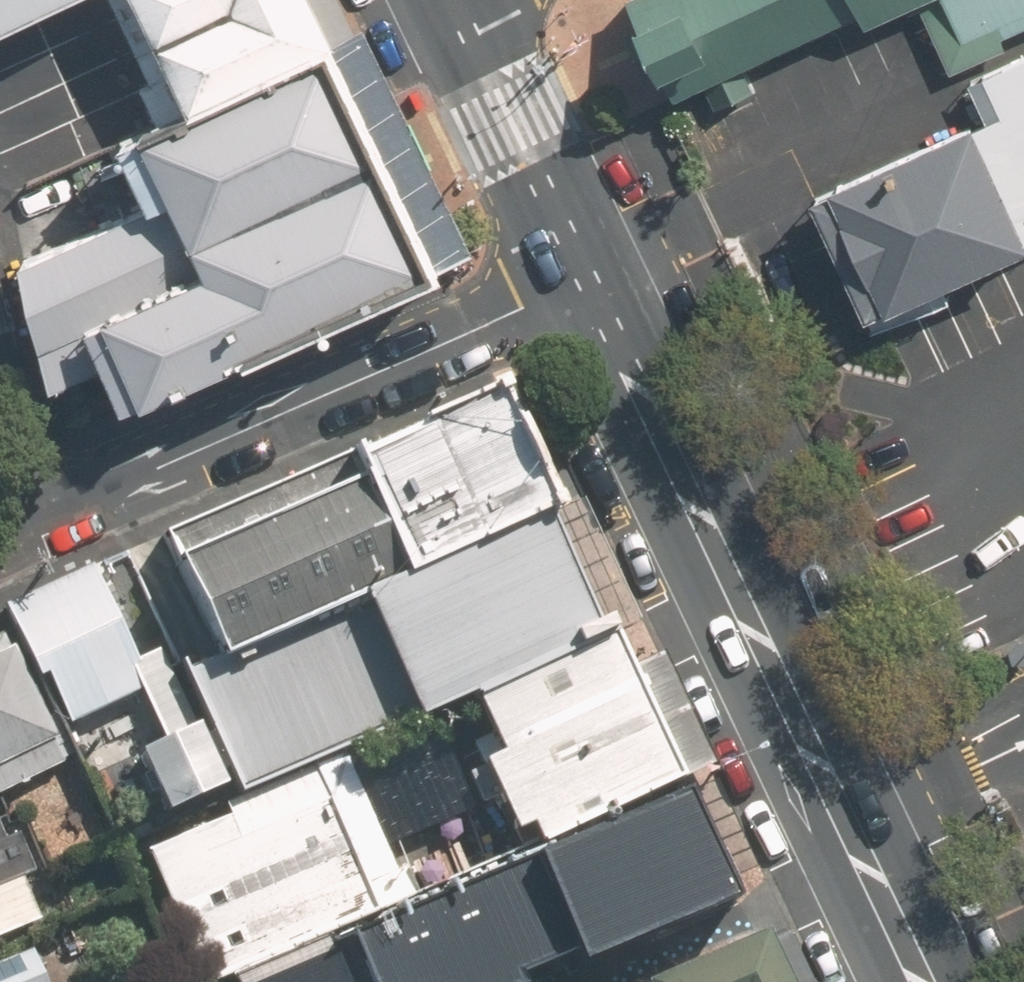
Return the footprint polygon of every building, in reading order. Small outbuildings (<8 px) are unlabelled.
[(61,0),(0,0),(0,29),(61,0)] [(200,107),(339,41),(320,0),(149,0),(200,107)] [(680,114),(913,0),(624,0),(680,114)] [(967,51),(1023,24),(1023,0),(942,0),(967,51)] [(355,73),(339,41),(200,107),(140,135),(169,197),(37,261),(51,344),(113,318),(151,396),(443,258),(355,73)] [(983,80),(998,111),(818,193),(874,314),(1023,246),(1023,62),(983,80)] [(561,512),(505,393),(363,456),(415,576),(561,512)] [(415,576),(363,456),(167,542),(221,662),(415,576)] [(415,576),(221,662),(190,675),(241,790),(472,687),(613,624),(561,512),(415,576)] [(147,684),(95,570),(8,609),(60,723),(147,684)] [(686,784),(613,624),(472,687),(545,848),(686,784)] [(5,638),(0,641),(0,798),(65,768),(5,638)] [(173,816),(229,790),(201,729),(145,754),(173,816)] [(406,901),(349,765),(141,851),(196,981),(208,981),(406,901)] [(691,790),(350,944),(367,981),(557,981),(741,906),(691,790)] [(0,810),(0,943),(38,927),(16,876),(47,863),(21,801),(0,810)] [(769,937),(661,981),(788,981),(769,937)] [(0,962),(0,981),(46,981),(34,949),(0,962)]
